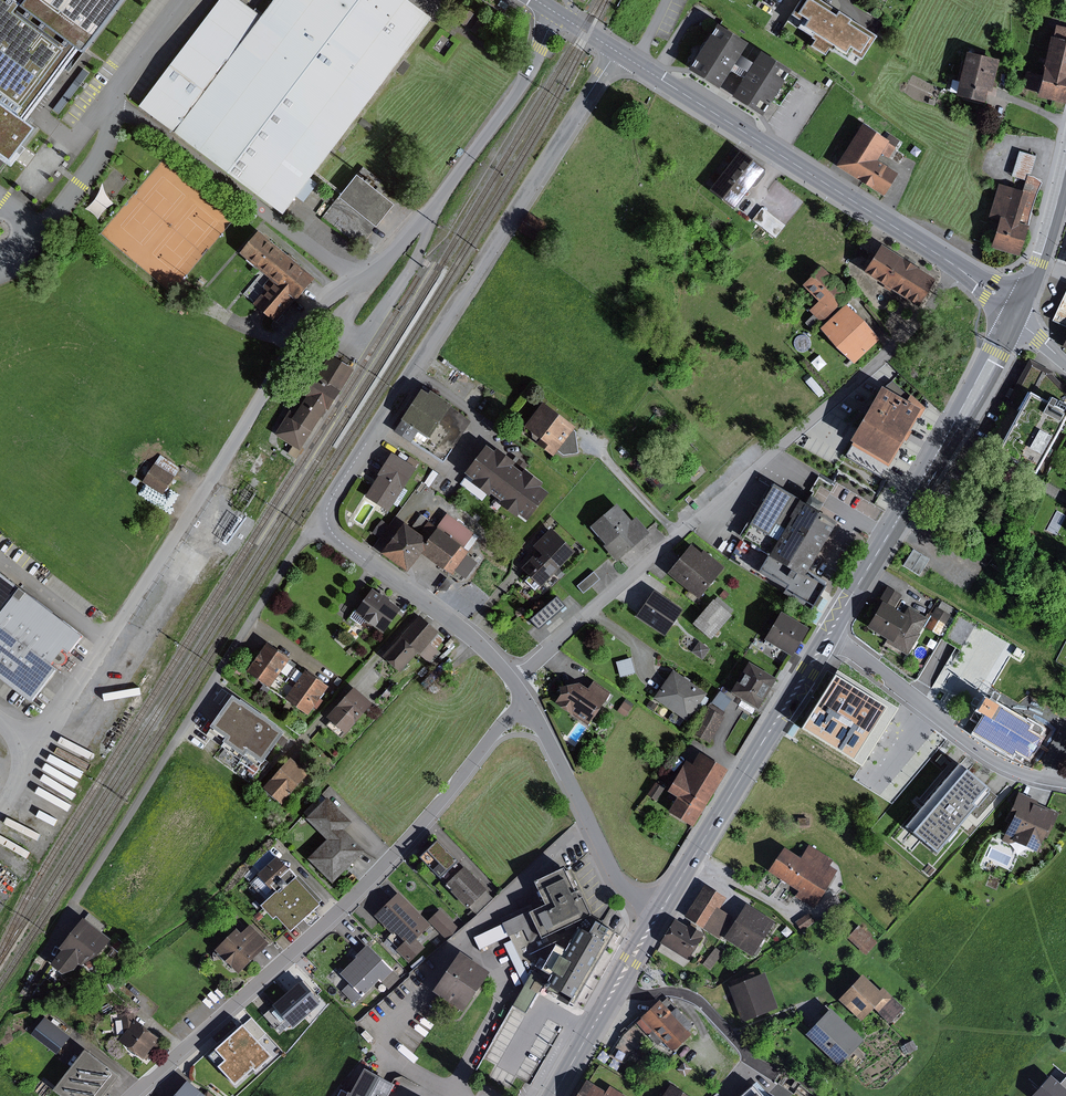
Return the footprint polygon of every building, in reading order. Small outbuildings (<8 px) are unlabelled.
[(19,169),(28,156),(26,155),(44,130),(31,120),(85,48),(93,53),(133,0),(0,0),(0,155),(19,169)] [(404,0),(271,0),(259,16),(238,0),(217,0),(136,106),(280,215),(294,196),(303,202),(317,183),(308,177),(429,19),(404,0)] [(507,5),(500,0),(497,5),(504,10),(507,5)] [(823,0),(803,0),(794,14),(804,20),(800,26),(816,36),(815,37),(818,39),(814,45),(828,53),(831,47),(835,50),(836,49),(850,58),(854,52),(864,58),(879,35),(823,0)] [(474,15),(468,11),(459,22),(465,26),(474,15)] [(484,22),(479,18),(470,30),(476,34),(484,22)] [(717,21),(688,67),(718,86),(730,68),(737,72),(747,57),(740,52),(747,40),(717,21)] [(1048,37),(1039,74),(1030,72),(1025,89),(1035,92),(1034,97),(1064,104),(1065,94),(1065,28),(1055,26),(1052,37),(1048,37)] [(743,76),(731,94),(762,114),(791,68),(776,58),(760,48),(753,60),(747,57),(737,72),(743,76)] [(990,92),(998,59),(963,51),(953,96),(982,103),(985,91),(990,92)] [(80,87),(74,82),(54,109),(60,114),(80,87)] [(898,141),(872,125),(869,130),(860,124),(833,166),(882,197),(897,173),(876,160),(880,153),(888,158),(898,141)] [(763,169),(738,150),(707,190),(732,209),(743,195),(763,169)] [(1029,177),(1036,156),(1018,150),(1010,176),(1024,180),(1021,191),(998,184),(987,217),(996,220),(988,246),(1015,255),(1025,225),(1028,216),(1031,206),(1035,194),(1040,180),(1032,178),(1029,177)] [(381,181),(361,166),(336,198),(374,227),(392,204),(374,190),(381,181)] [(785,225),(761,207),(751,220),(775,238),(785,225)] [(281,314),(312,278),(256,231),(237,253),(268,279),(261,286),(264,288),(252,303),(275,322),(275,321),(277,323),(283,316),(281,314)] [(907,263),(878,244),(860,272),(916,307),(933,280),(907,263)] [(804,323),(811,330),(847,294),(818,265),(799,285),(817,302),(808,310),(812,314),(804,323)] [(1056,320),(1065,325),(1065,298),(1056,320)] [(878,339),(844,304),(818,329),(852,364),(878,339)] [(356,367),(334,353),(320,374),(319,373),(306,393),(308,394),(302,404),(296,413),(291,410),(277,433),(295,444),(291,451),(301,458),(309,446),(306,444),(317,428),(315,427),(322,416),(329,405),(331,407),(356,367)] [(827,364),(818,355),(809,363),(818,372),(827,364)] [(1031,356),(1004,404),(1016,410),(994,451),(1035,473),(1065,417),(1065,384),(1053,372),(1054,369),(1031,356)] [(824,392),(811,377),(805,382),(818,397),(824,392)] [(909,393),(905,400),(878,384),(846,439),(852,442),(844,454),(874,472),(881,462),(886,465),(902,439),(904,440),(906,436),(910,430),(908,429),(915,416),(917,417),(923,407),(909,393)] [(424,392),(417,388),(397,417),(399,419),(391,430),(408,441),(410,438),(420,444),(434,423),(445,431),(430,453),(442,460),(449,449),(450,450),(458,438),(462,440),(468,432),(464,429),(470,420),(446,405),(447,403),(426,389),(424,392)] [(573,426),(540,401),(521,425),(537,437),(533,442),(551,455),(555,450),(562,455),(576,453),(574,431),(571,429),(573,426)] [(511,461),(493,447),(491,450),(482,443),(460,472),(469,478),(467,481),(485,495),(487,492),(497,499),(495,502),(513,516),(515,513),(524,520),(545,491),(537,485),(539,482),(521,468),(518,471),(509,464),(511,461)] [(404,461),(388,451),(375,473),(376,474),(362,496),(386,511),(391,503),(396,506),(406,490),(401,487),(414,467),(415,468),(418,462),(408,456),(404,461)] [(179,467),(160,454),(141,483),(161,495),(179,467)] [(443,477),(431,469),(423,482),(435,490),(443,477)] [(672,476),(678,483),(683,478),(677,472),(672,476)] [(802,502),(770,483),(746,523),(773,539),(754,571),(781,587),(779,592),(808,610),(824,584),(804,572),(834,521),(818,512),(815,510),(820,502),(812,498),(807,494),(802,502)] [(587,526),(603,543),(601,545),(614,560),(647,532),(633,516),(628,520),(613,503),(587,526)] [(382,550),(408,570),(422,551),(441,526),(430,519),(431,518),(423,513),(413,526),(404,520),(382,550)] [(441,526),(422,551),(444,568),(445,567),(454,573),(457,569),(468,577),(480,560),(469,553),(471,550),(470,549),(481,535),(451,513),(441,526)] [(557,523),(549,516),(544,521),(553,528),(557,523)] [(387,524),(380,519),(370,532),(377,537),(387,524)] [(573,551),(547,527),(530,545),(535,550),(518,567),(526,575),(522,580),(532,589),(536,585),(538,587),(573,551)] [(693,602),(722,566),(701,549),(698,552),(688,544),(664,573),(686,591),(683,594),(693,602)] [(904,563),(921,572),(931,554),(914,545),(904,563)] [(564,573),(557,567),(552,572),(559,579),(564,573)] [(2,621),(27,589),(0,568),(0,624),(2,621)] [(495,578),(487,571),(482,577),(491,583),(495,578)] [(598,579),(592,571),(575,585),(582,593),(598,579)] [(454,581),(442,572),(433,585),(438,589),(448,590),(454,581)] [(888,603),(871,629),(905,650),(923,622),(941,633),(952,615),(935,604),(927,616),(901,600),(907,591),(891,581),(880,598),(888,603)] [(387,594),(378,588),(362,610),(360,609),(354,616),(374,631),(379,625),(389,632),(407,608),(395,600),(395,597),(390,593),(387,594)] [(2,621),(64,669),(90,636),(27,589),(2,621)] [(728,593),(723,589),(718,595),(723,599),(728,593)] [(665,636),(683,610),(655,591),(637,617),(665,636)] [(563,606),(553,595),(526,619),(536,629),(563,606)] [(732,609),(716,596),(712,600),(710,598),(690,623),(709,639),(730,615),(729,613),(732,609)] [(788,656),(805,627),(777,610),(760,639),(764,641),(762,643),(775,651),(777,649),(788,656)] [(443,627),(424,611),(387,653),(406,669),(422,650),(434,661),(444,649),(439,645),(447,636),(441,630),(443,627)] [(821,614),(816,611),(810,621),(815,625),(821,614)] [(0,624),(0,673),(39,703),(64,669),(2,621),(0,624)] [(345,644),(337,636),(333,639),(342,647),(345,644)] [(708,648),(698,640),(690,651),(701,659),(708,648)] [(274,641),(254,670),(277,686),(288,671),(295,662),(298,658),(274,641)] [(354,650),(351,647),(346,652),(350,655),(354,650)] [(440,658),(439,657),(432,664),(436,668),(447,656),(444,653),(440,658)] [(632,665),(630,657),(614,661),(618,677),(634,673),(632,665)] [(453,671),(443,661),(431,674),(441,684),(453,671)] [(756,709),(775,678),(746,661),(727,692),(756,709)] [(295,662),(288,671),(303,682),(310,673),(295,662)] [(428,669),(424,665),(417,673),(421,676),(428,669)] [(303,682),(292,697),(316,714),(336,685),(313,668),(310,673),(303,682)] [(705,693),(671,669),(660,684),(651,697),(671,711),(666,719),(677,726),(682,719),(685,721),(705,693)] [(898,709),(840,672),(804,729),(862,766),(898,709)] [(434,681),(429,675),(421,683),(426,688),(434,681)] [(586,725),(609,692),(591,680),(588,684),(585,688),(576,682),(556,686),(557,694),(555,698),(552,702),(586,725)] [(396,687),(391,683),(377,699),(382,703),(396,687)] [(381,702),(362,685),(335,716),(338,718),(333,724),(346,736),(352,730),(354,732),(381,702)] [(269,690),(262,686),(257,693),(264,697),(269,690)] [(722,710),(730,699),(718,690),(710,702),(722,710)] [(247,698),(239,692),(210,732),(246,758),(249,753),(264,764),(267,760),(269,761),(291,729),(283,724),(284,723),(247,697),(247,698)] [(1028,721),(983,696),(976,710),(984,714),(979,723),(974,731),(1028,761),(1047,728),(1030,718),(1028,721)] [(632,704),(624,698),(615,711),(624,716),(632,704)] [(652,709),(656,704),(649,699),(645,704),(652,709)] [(709,743),(723,716),(721,715),(723,711),(709,704),(707,708),(705,707),(690,733),(709,743)] [(690,826),(725,769),(696,752),(689,764),(683,760),(664,791),(674,797),(665,811),(690,826)] [(316,773),(297,756),(270,786),(289,803),(316,773)] [(961,761),(906,825),(938,852),(993,788),(961,761)] [(663,788),(654,782),(645,795),(654,800),(663,788)] [(1010,823),(1003,839),(1037,854),(1057,810),(1048,806),(1019,793),(1007,821),(1010,823)] [(352,822),(327,797),(326,798),(322,795),(305,812),(309,816),(307,819),(327,839),(308,858),(332,882),(364,851),(343,830),(352,822)] [(455,861),(434,839),(415,857),(437,879),(455,861)] [(784,845),(767,871),(797,890),(794,895),(812,907),(836,870),(828,865),(832,858),(809,843),(800,856),(784,845)] [(276,858),(258,873),(276,892),(280,892),(295,878),(276,858)] [(421,868),(418,864),(413,869),(416,873),(421,868)] [(485,890),(462,866),(444,883),(449,890),(448,891),(465,909),(468,907),(475,914),(492,898),(485,890)] [(547,904),(472,937),(478,949),(507,935),(509,940),(502,943),(522,985),(510,1005),(524,1013),(536,993),(528,989),(537,974),(531,970),(533,967),(541,972),(556,944),(563,948),(578,927),(576,922),(591,915),(569,870),(565,872),(564,868),(536,881),(547,904)] [(276,892),(260,906),(273,920),(276,917),(278,919),(311,888),(298,875),(295,878),(280,892),(276,892)] [(726,897),(707,886),(688,918),(722,936),(733,916),(718,909),(726,897)] [(311,888),(278,919),(288,930),(290,932),(296,926),(300,923),(320,905),(319,903),(322,900),(311,888)] [(425,947),(416,938),(429,925),(396,892),(373,916),(391,935),(393,932),(403,942),(395,950),(408,964),(425,947)] [(775,921),(750,905),(730,938),(755,953),(775,921)] [(457,928),(438,909),(427,921),(446,939),(457,928)] [(238,917),(233,911),(227,917),(232,922),(238,917)] [(258,921),(263,916),(259,911),(253,916),(258,921)] [(810,912),(799,921),(805,929),(816,920),(810,912)] [(91,914),(64,949),(66,951),(84,964),(87,966),(105,954),(116,940),(104,931),(108,926),(91,914)] [(702,936),(677,921),(664,942),(689,957),(702,936)] [(590,933),(578,927),(563,948),(556,944),(541,972),(547,975),(542,983),(560,992),(566,995),(572,998),(570,1002),(574,1004),(602,955),(614,932),(601,925),(596,922),(590,933)] [(237,974),(268,943),(248,924),(239,934),(234,929),(212,950),(237,974)] [(858,925),(846,938),(865,954),(877,941),(858,925)] [(127,944),(119,938),(113,947),(121,952),(127,944)] [(399,978),(365,944),(352,956),(354,958),(338,974),(348,984),(341,991),(353,1003),(356,999),(357,1000),(377,980),(388,990),(399,978)] [(725,952),(719,947),(706,963),(712,968),(725,952)] [(78,971),(84,964),(66,951),(57,962),(47,975),(56,982),(64,972),(68,974),(78,971)] [(487,972),(456,951),(428,991),(435,995),(429,1004),(442,1012),(447,1004),(459,1012),(487,972)] [(764,973),(734,986),(747,1018),(778,1005),(764,973)] [(884,993),(865,975),(844,998),(852,1006),(863,1016),(884,993)] [(320,1001),(301,981),(270,1009),(263,1015),(275,1028),(285,1019),(291,1027),(320,1001)] [(662,998),(643,1016),(645,1017),(640,1022),(651,1033),(660,1042),(666,1037),(675,1046),(691,1032),(689,1029),(695,1024),(678,1007),(674,1011),(662,998)] [(865,1038),(834,1008),(810,1032),(841,1062),(865,1038)] [(134,1014),(121,1016),(124,1034),(118,1041),(143,1060),(159,1039),(135,1020),(134,1014)] [(45,1020),(41,1017),(29,1031),(59,1055),(73,1037),(48,1017),(45,1020)] [(248,1022),(209,1056),(234,1085),(253,1069),(255,1071),(272,1057),(257,1041),(265,1034),(252,1018),(248,1022)] [(619,1042),(610,1055),(624,1063),(642,1041),(651,1033),(640,1022),(631,1028),(623,1035),(619,1042)] [(84,1050),(53,1090),(60,1095),(101,1095),(117,1075),(84,1050)] [(683,1061),(677,1068),(684,1075),(691,1069),(683,1061)] [(342,1089),(338,1095),(388,1095),(394,1085),(392,1084),(383,1079),(365,1069),(351,1094),(342,1089)] [(1033,1095),(1034,1095),(1065,1095),(1065,1086),(1051,1073),(1033,1095)] [(589,1077),(577,1095),(632,1095),(611,1083),(607,1089),(589,1077)] [(192,1081),(179,1095),(216,1095),(209,1091),(207,1094),(192,1081)] [(667,1085),(660,1095),(684,1095),(667,1085)] [(754,1087),(745,1095),(762,1095),(754,1087)]
